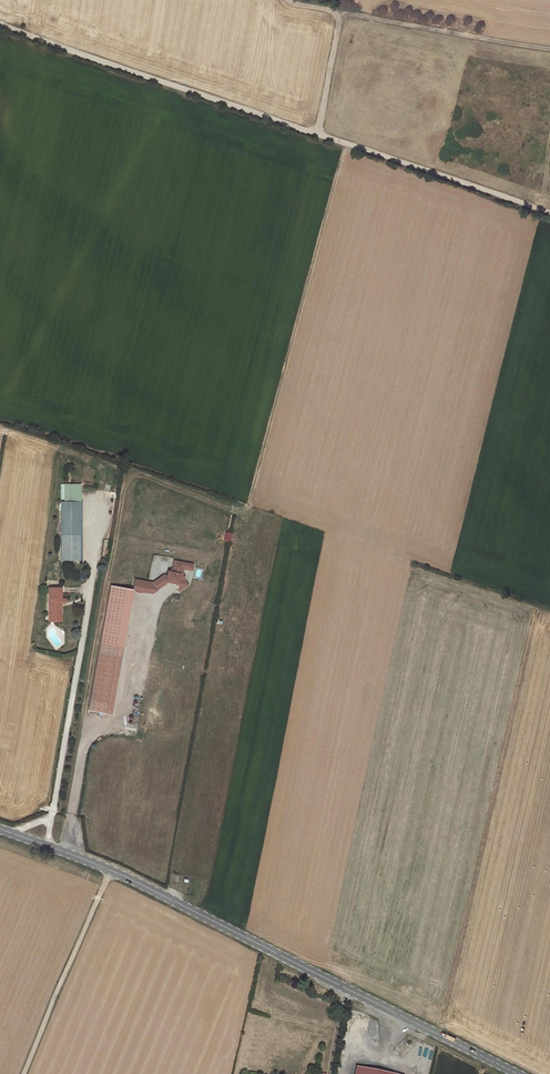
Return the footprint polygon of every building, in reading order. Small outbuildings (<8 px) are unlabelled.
[(62,503),(81,503),(80,485),(62,485),(62,503)] [(81,503),(62,503),(63,562),(81,562),(81,503)] [(225,532),(223,541),(230,543),(232,533),(225,532)] [(171,568),(171,570),(182,573),(185,571),(185,569),(193,570),(194,564),(174,560),(172,568),(171,568)] [(167,576),(167,581),(179,583),(181,574),(182,573),(171,570),(169,570),(167,576)] [(183,574),(181,574),(179,583),(178,589),(179,591),(189,585),(186,580),(185,580),(186,577),(183,574)] [(153,582),(135,579),(133,590),(153,593),(167,583),(167,581),(167,576),(164,575),(153,582)] [(61,587),(49,587),(49,615),(56,615),(59,611),(59,608),(61,608),(61,603),(61,599),(61,587)] [(111,587),(89,710),(106,713),(128,590),(111,587)] [(133,591),(128,590),(106,713),(112,714),(133,591)] [(61,621),(61,608),(59,608),(59,611),(56,615),(49,615),(49,621),(61,621)]
